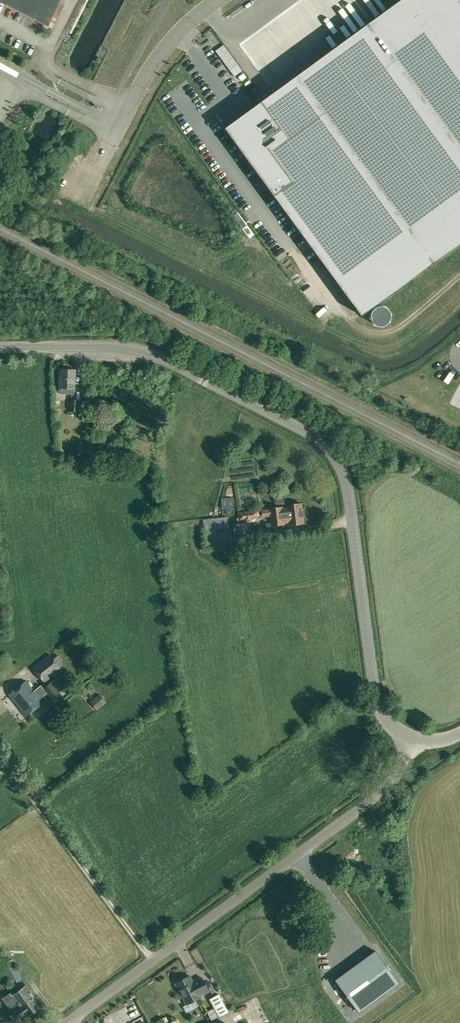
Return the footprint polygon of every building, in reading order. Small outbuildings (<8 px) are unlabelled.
[(45,12),(51,0),(21,0),(45,12)] [(310,246),(311,247),(361,316),(459,244),(459,0),(400,0),(264,99),(265,99),(260,103),(259,103),(224,128),(233,142),(234,141),(308,242),(310,246)] [(387,327),(390,325),(391,322),(392,318),(392,314),(390,311),(387,308),(383,307),(379,307),(376,308),(373,310),(371,313),(370,317),(370,321),(372,324),(374,327),(377,328),(380,329),(384,329),(387,327)] [(59,393),(73,394),(74,388),(75,370),(60,369),(59,393)] [(78,412),(79,400),(71,400),(70,411),(78,412)] [(222,508),(225,508),(234,507),(233,496),(221,497),(222,508)] [(270,509),(270,510),(262,511),(263,516),(271,515),(272,526),(284,524),(284,523),(288,523),(289,525),(304,523),(301,503),(286,505),(287,508),(282,508),(282,507),(270,509)] [(235,525),(233,525),(234,534),(247,533),(245,524),(245,522),(253,521),(252,519),(258,518),(257,510),(238,512),(239,520),(234,521),(235,525)] [(228,516),(223,517),(203,519),(204,530),(203,531),(204,532),(204,534),(205,548),(217,546),(215,529),(229,528),(228,516)] [(258,542),(250,543),(246,544),(247,551),(259,549),(258,542)] [(50,654),(32,668),(44,683),(54,674),(57,678),(64,672),(62,669),(58,664),(63,661),(58,655),(53,659),(50,654)] [(50,698),(64,688),(57,679),(52,684),(50,682),(42,689),(50,698)] [(9,695),(26,717),(44,703),(26,681),(9,695)] [(107,702),(106,701),(101,696),(99,693),(90,702),(97,710),(107,702)] [(358,1012),(399,983),(375,950),(335,980),(358,1012)] [(0,956),(0,963),(1,965),(1,966),(11,984),(22,978),(12,959),(9,961),(5,953),(0,956)] [(203,996),(211,992),(203,976),(194,980),(191,975),(175,983),(187,1006),(203,997),(203,996)] [(17,1003),(20,1007),(21,1008),(22,1008),(23,1009),(35,1000),(34,998),(35,997),(27,986),(12,996),(11,993),(3,999),(9,1008),(17,1003)] [(10,1015),(15,1022),(26,1014),(28,1016),(40,1007),(35,1000),(23,1009),(22,1008),(21,1008),(20,1007),(10,1015)]
